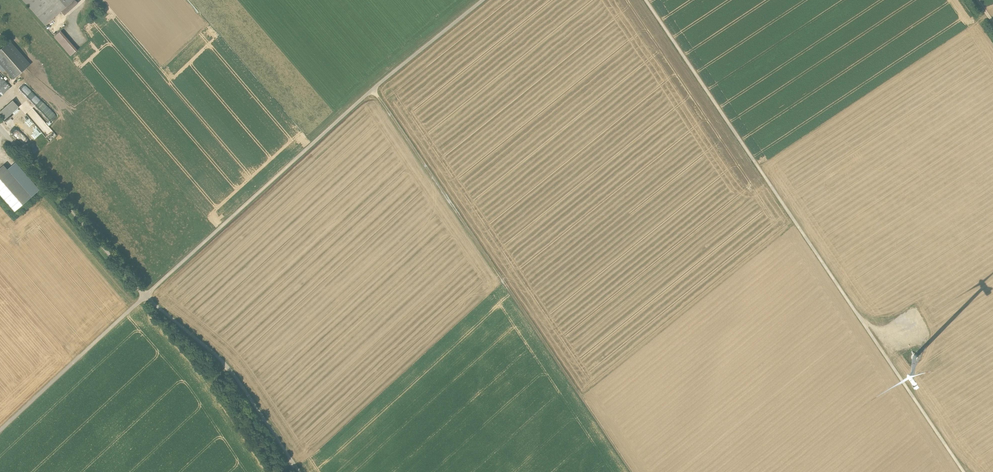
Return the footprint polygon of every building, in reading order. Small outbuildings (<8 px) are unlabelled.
[(46,25),(62,11),(64,14),(78,2),(76,0),(23,0),(46,25)] [(78,50),(62,31),(55,37),(71,55),(78,50)] [(14,79),(30,64),(10,41),(0,50),(0,63),(14,79)] [(0,75),(0,97),(11,88),(0,75)] [(6,119),(21,106),(15,99),(0,113),(6,119)] [(12,119),(7,124),(17,133),(21,128),(12,119)] [(30,147),(35,142),(32,139),(27,143),(30,147)] [(4,165),(0,168),(0,194),(15,211),(40,190),(16,162),(8,170),(4,165)]
